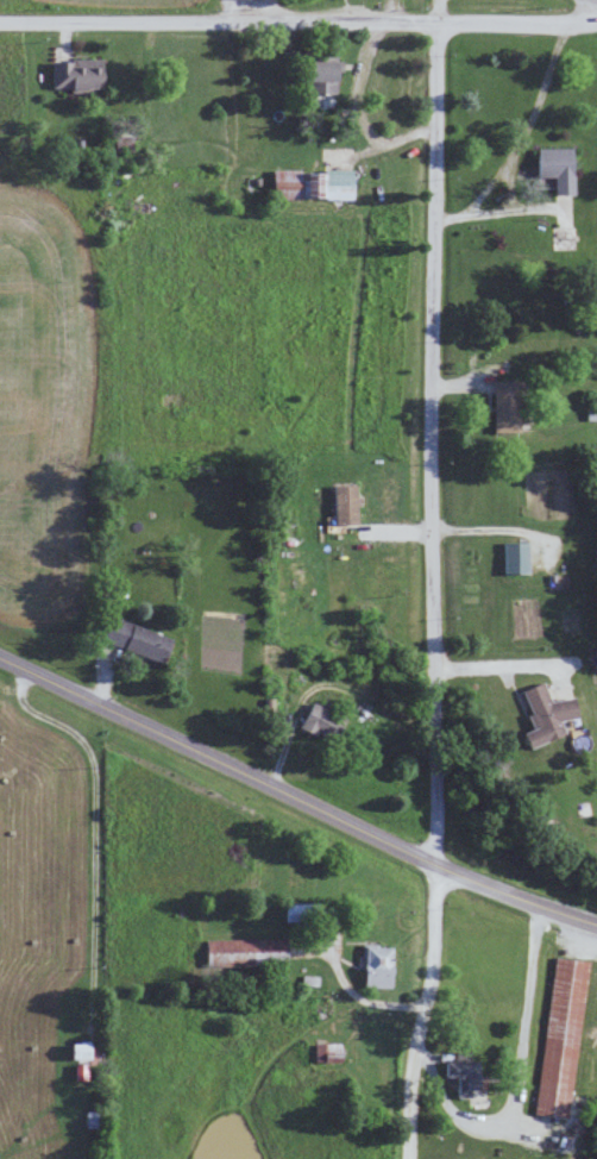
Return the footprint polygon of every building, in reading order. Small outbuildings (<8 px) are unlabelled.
[(334,93),(334,70),(341,70),(341,60),(334,60),(334,49),(317,49),(317,60),(303,60),(303,93),(334,93)] [(48,58),(47,87),(65,88),(65,92),(99,92),(99,59),(48,58)] [(551,194),(569,194),(569,147),(533,148),(533,177),(550,176),(551,194)] [(349,197),(348,169),(268,170),(269,199),(349,197)] [(490,431),(515,431),(516,380),(490,380),(490,431)] [(332,525),(353,524),(353,484),(331,485),(332,525)] [(501,542),(501,573),(526,574),(526,542),(501,542)] [(160,663),(169,638),(110,615),(100,640),(160,663)] [(520,689),(528,713),(525,715),(529,729),(519,733),(524,747),(562,734),(557,721),(574,715),(568,695),(548,702),(541,682),(520,689)] [(296,726),(328,741),(339,717),(307,702),(296,726)] [(318,904),(283,903),(283,921),(317,922),(318,904)] [(285,964),(285,937),(203,939),(204,966),(285,964)] [(362,987),(390,987),(389,944),(361,945),(362,987)] [(587,960),(555,956),(534,1114),(566,1119),(587,960)] [(67,1058),(91,1058),(91,1042),(67,1041),(67,1058)] [(314,1062),(340,1062),(340,1043),(314,1043),(314,1062)]
